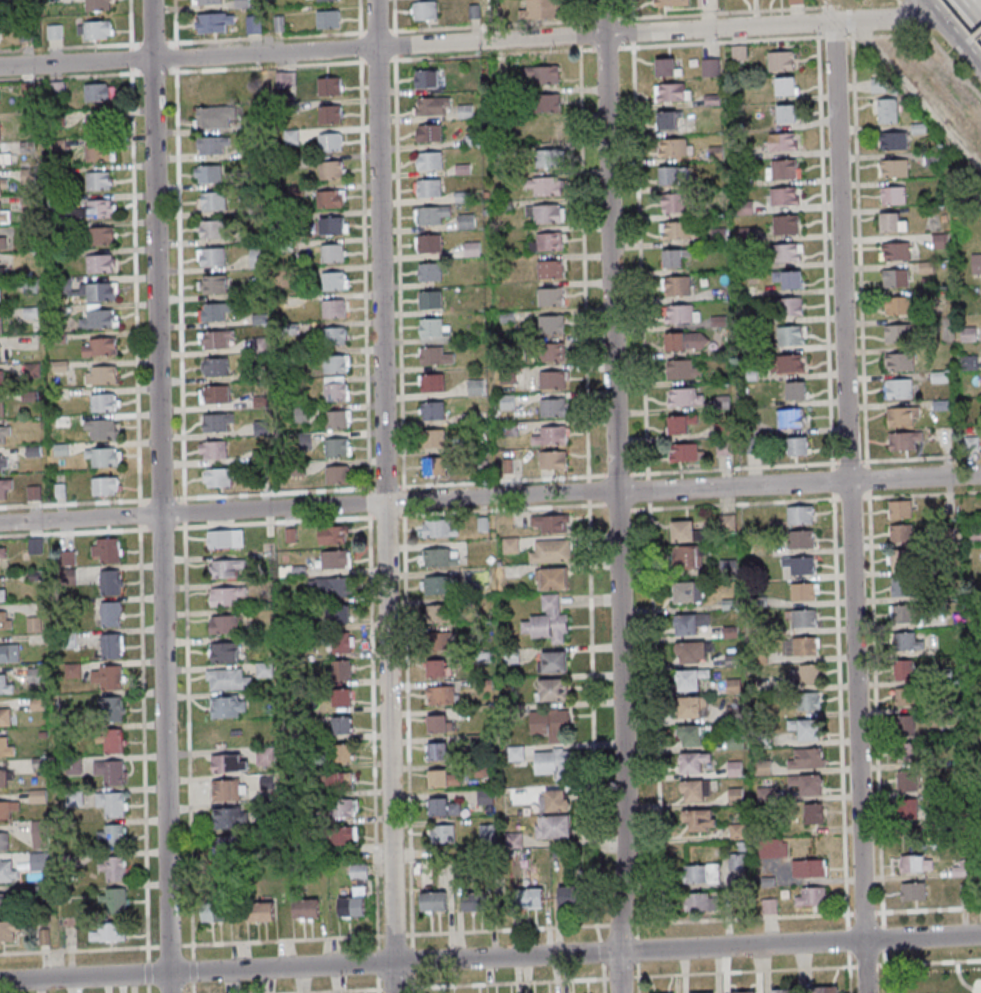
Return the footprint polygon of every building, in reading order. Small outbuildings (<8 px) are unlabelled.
[(83,11),(108,9),(107,1),(109,1),(109,0),(82,0),(83,11)] [(525,9),(524,0),(557,0),(558,11),(553,11),(553,17),(516,19),(516,9),(525,9)] [(411,2),(433,1),(434,18),(412,19),(411,2)] [(467,5),(467,19),(478,19),(477,4),(467,5)] [(314,11),(336,9),(337,27),(315,28),(314,11)] [(195,13),(223,12),(223,15),(231,14),(232,23),(224,24),(224,31),(196,33),(196,27),(193,27),(193,19),(196,19),(195,13)] [(243,15),(244,34),(259,33),(258,14),(243,15)] [(271,16),(272,32),(283,31),(282,15),(271,16)] [(74,25),(82,25),(82,21),(108,20),(109,28),(111,28),(111,34),(105,34),(106,37),(82,39),(82,34),(75,34),(74,25)] [(44,25),(45,39),(61,39),(60,24),(44,25)] [(17,26),(18,41),(31,40),(30,25),(17,26)] [(729,45),(729,60),(744,60),(744,45),(729,45)] [(765,52),(791,50),(792,53),(792,56),(791,58),(792,70),(767,71),(765,52)] [(653,57),(654,75),(672,74),(672,57),(653,57)] [(699,58),(700,77),(718,76),(717,58),(699,58)] [(521,66),(548,65),(548,64),(556,64),(557,83),(530,84),(529,75),(521,76),(521,66)] [(413,70),(413,75),(412,75),(413,87),(436,86),(435,69),(413,70)] [(293,71),(293,86),(273,86),(273,71),(293,71)] [(773,77),(792,76),(792,88),(796,87),(797,95),(774,96),(773,77)] [(316,78),(317,96),(338,94),(338,90),(339,90),(338,77),(316,78)] [(883,77),(883,92),(869,93),(868,77),(883,77)] [(62,81),(62,97),(46,98),(46,82),(62,81)] [(19,83),(19,98),(33,97),(32,82),(19,83)] [(82,83),(83,101),(108,99),(108,85),(104,85),(104,82),(82,83)] [(657,83),(682,82),(683,89),(689,89),(689,100),(655,102),(655,94),(657,94),(657,83)] [(557,93),(557,99),(558,99),(558,111),(532,112),(532,93),(557,93)] [(416,98),(416,106),(413,107),(413,115),(443,115),(442,107),(448,107),(448,97),(416,98)] [(875,98),(895,97),(895,123),(876,123),(875,98)] [(295,101),(296,112),(282,113),(281,102),(295,101)] [(315,105),(317,124),(339,122),(339,117),(339,106),(338,106),(337,104),(315,105)] [(455,105),(456,119),(471,118),(470,104),(455,105)] [(774,105),(775,123),(794,122),(793,104),(774,105)] [(194,107),(226,105),(226,107),(233,106),(233,118),(226,118),(227,127),(191,128),(191,119),(195,119),(194,107)] [(655,110),(673,110),(680,110),(680,117),(674,117),(675,128),(655,129),(655,110)] [(64,125),(63,112),(45,113),(46,126),(64,125)] [(84,116),(107,115),(108,133),(85,134),(84,116)] [(246,117),(247,131),(262,130),(261,116),(246,117)] [(560,121),(538,121),(538,139),(560,139),(560,121)] [(908,123),(909,134),(923,133),(923,122),(908,123)] [(415,125),(438,123),(439,141),(414,142),(413,130),(416,130),(415,125)] [(296,129),(297,145),(282,145),(282,130),(296,129)] [(905,131),(905,135),(908,135),(908,142),(905,142),(906,149),(880,150),(880,141),(878,141),(877,132),(905,131)] [(316,134),(317,152),(339,151),(338,132),(316,134)] [(767,134),(767,151),(796,150),(795,142),(792,142),(792,133),(767,134)] [(463,135),(464,147),(479,146),(479,134),(463,135)] [(221,135),(195,136),(195,149),(198,149),(198,154),(221,153),(221,145),(228,145),(227,137),(221,137),(221,135)] [(659,139),(684,138),(684,145),(690,145),(691,154),(685,154),(685,155),(657,157),(657,148),(659,148),(659,139)] [(63,139),(64,150),(48,151),(48,140),(63,139)] [(17,142),(18,153),(33,152),(32,141),(17,142)] [(82,143),(83,162),(109,160),(108,146),(105,146),(105,142),(82,143)] [(508,145),(509,156),(494,156),(493,146),(508,145)] [(706,146),(707,161),(721,161),(720,145),(706,146)] [(748,145),(749,159),(734,159),(734,145),(748,145)] [(533,149),(533,167),(559,166),(559,156),(558,156),(557,149),(533,149)] [(416,152),(439,151),(440,169),(415,170),(414,158),(416,158),(416,152)] [(923,152),(924,166),(940,166),(940,151),(923,152)] [(10,164),(0,164),(0,153),(9,152),(10,164)] [(769,160),(770,167),(763,168),(764,181),(800,179),(799,167),(795,167),(796,166),(796,162),(794,161),(794,159),(769,160)] [(878,160),(905,159),(906,176),(881,177),(881,169),(878,169),(878,160)] [(316,161),(317,179),(340,178),(339,160),(316,161)] [(220,164),(220,182),(197,183),(196,176),(192,176),(192,167),(195,167),(195,165),(220,164)] [(453,164),(454,175),(468,174),(468,164),(453,164)] [(656,166),(675,165),(675,167),(686,166),(686,184),(657,185),(656,166)] [(63,166),(63,176),(49,177),(49,167),(63,166)] [(33,168),(34,183),(19,183),(18,168),(33,168)] [(260,170),(261,185),(246,186),(245,171),(260,170)] [(84,172),(85,189),(108,189),(108,185),(111,185),(111,177),(107,177),(107,171),(84,172)] [(521,179),(531,179),(530,177),(555,176),(555,179),(559,179),(560,194),(532,196),(532,187),(521,188),(521,179)] [(414,179),(415,187),(414,188),(415,195),(416,197),(439,196),(438,178),(414,179)] [(301,185),(301,196),(285,197),(285,186),(301,185)] [(879,186),(903,186),(903,203),(880,204),(880,197),(879,196),(878,189),(879,186)] [(768,188),(769,206),(797,205),(797,196),(794,196),(794,187),(768,188)] [(314,190),(337,189),(337,193),(340,193),(341,208),(314,209),(314,190)] [(199,192),(223,191),(224,209),(199,210),(199,206),(197,206),(197,198),(199,197),(199,192)] [(452,192),(453,203),(468,202),(467,191),(452,192)] [(685,192),(686,212),(660,213),(659,193),(685,192)] [(18,197),(19,212),(35,211),(35,196),(18,197)] [(108,198),(108,203),(111,203),(111,212),(108,212),(109,217),(86,218),(85,216),(79,216),(79,218),(70,218),(70,203),(72,203),(72,200),(108,198)] [(750,200),(751,214),(735,215),(735,201),(750,200)] [(510,201),(510,211),(496,211),(496,201),(510,201)] [(246,203),(246,214),(261,214),(260,203),(246,203)] [(530,205),(556,204),(556,207),(558,207),(559,222),(532,223),(531,217),(524,217),(523,206),(530,206),(530,205)] [(415,207),(448,205),(449,216),(439,217),(440,224),(416,225),(415,223),(414,215),(415,214),(415,207)] [(9,211),(0,211),(0,223),(9,223),(9,211)] [(878,212),(897,211),(897,219),(906,219),(906,230),(879,231),(878,212)] [(456,214),(456,230),(472,229),(472,214),(456,214)] [(771,216),(772,235),(789,234),(792,235),(795,235),(797,234),(795,214),(771,216)] [(317,217),(317,234),(342,233),(341,227),(342,227),(342,216),(317,217)] [(195,225),(197,225),(197,220),(222,219),(223,237),(198,238),(198,230),(195,230),(195,225)] [(660,232),(663,232),(663,222),(688,221),(689,225),(696,224),(696,237),(689,237),(689,239),(661,241),(660,232)] [(64,222),(64,233),(47,234),(47,222),(64,222)] [(87,227),(111,225),(112,238),(109,238),(109,243),(88,244),(87,227)] [(709,229),(710,244),(725,243),(724,228),(709,229)] [(534,233),(555,232),(555,231),(560,231),(560,250),(526,252),(526,242),(534,241),(534,233)] [(931,233),(931,249),(947,248),(946,233),(931,233)] [(416,235),(439,234),(440,252),(417,253),(415,251),(415,243),(416,242),(416,235)] [(291,240),(291,252),(277,253),(277,241),(291,240)] [(461,242),(462,257),(478,256),(478,241),(461,242)] [(879,242),(908,241),(908,259),(883,260),(883,251),(880,251),(879,242)] [(319,244),(320,262),(342,261),(341,243),(319,244)] [(769,251),(764,251),(764,262),(799,261),(798,252),(801,252),(801,244),(795,244),(795,243),(769,244),(769,251)] [(194,249),(222,247),(223,265),(198,267),(198,260),(195,260),(194,249)] [(247,248),(248,268),(263,267),(261,247),(247,248)] [(660,249),(661,267),(680,266),(680,257),(688,257),(688,249),(679,249),(679,248),(660,249)] [(63,249),(64,260),(49,260),(49,250),(63,249)] [(84,254),(110,253),(110,258),(112,257),(113,266),(110,266),(110,271),(85,273),(84,254)] [(969,255),(980,254),(980,274),(970,275),(969,255)] [(752,270),(751,259),(737,260),(738,271),(752,270)] [(535,260),(560,260),(560,266),(561,266),(561,278),(536,279),(535,260)] [(916,262),(917,274),(931,273),(931,261),(916,262)] [(416,263),(439,262),(439,280),(417,281),(417,280),(416,280),(415,268),(416,268),(416,263)] [(289,268),(290,278),(304,278),(304,267),(289,268)] [(881,269),(906,268),(907,286),(881,287),(881,269)] [(769,271),(799,269),(800,287),(781,288),(781,281),(770,282),(769,271)] [(319,272),(342,271),(342,272),(343,272),(343,284),(342,284),(342,289),(320,290),(319,272)] [(200,275),(225,274),(226,293),(201,294),(201,289),(198,289),(198,281),(200,280),(200,275)] [(663,277),(664,289),(661,291),(662,294),(663,296),(688,295),(687,276),(663,277)] [(69,278),(53,279),(54,292),(66,292),(67,296),(85,295),(86,302),(114,300),(113,285),(110,285),(110,281),(77,283),(78,290),(70,290),(69,278)] [(21,280),(21,293),(36,292),(36,279),(21,280)] [(535,288),(536,305),(561,305),(560,286),(556,286),(556,287),(535,288)] [(417,291),(439,290),(439,308),(418,309),(418,307),(417,307),(416,297),(417,297),(417,291)] [(774,298),(775,316),(801,314),(799,296),(774,298)] [(882,297),(908,296),(909,314),(883,315),(882,297)] [(320,300),(342,299),(342,305),(343,305),(344,316),(321,317),(320,300)] [(202,304),(230,302),(230,312),(222,312),(223,320),(199,322),(199,309),(202,309),(202,304)] [(665,305),(692,304),(692,311),(698,311),(698,322),(663,323),(663,315),(666,315),(665,305)] [(65,305),(66,316),(52,317),(51,306),(65,305)] [(21,307),(22,318),(36,317),(36,306),(21,307)] [(85,317),(84,309),(110,308),(111,313),(113,312),(113,321),(111,321),(111,326),(77,328),(77,318),(85,317)] [(512,311),(512,322),(498,323),(497,311),(512,311)] [(250,314),(250,325),(265,324),(264,314),(250,314)] [(561,314),(561,333),(536,333),(536,315),(561,314)] [(739,315),(739,326),(755,325),(755,314),(739,315)] [(708,317),(709,328),(725,327),(724,316),(708,317)] [(417,318),(440,317),(441,335),(448,334),(448,343),(419,344),(419,336),(417,336),(416,323),(418,323),(417,318)] [(923,318),(924,329),(939,328),(938,317),(923,318)] [(281,323),(281,335),(287,335),(287,334),(295,334),(295,323),(281,323)] [(882,324),(908,323),(909,342),(883,343),(882,324)] [(800,324),(800,337),(802,338),(802,341),(801,344),(776,344),(775,325),(800,324)] [(320,327),(343,326),(343,328),(344,328),(344,339),(343,339),(343,344),(321,345),(320,327)] [(959,328),(959,343),(975,342),(974,327),(959,328)] [(201,331),(225,329),(225,331),(232,330),(233,338),(226,338),(226,348),(202,350),(202,345),(199,345),(199,337),(201,337),(201,331)] [(663,332),(682,331),(682,332),(699,332),(708,340),(699,350),(664,351),(663,332)] [(64,332),(65,343),(50,344),(50,333),(64,332)] [(88,338),(114,336),(115,354),(80,357),(79,345),(88,344),(88,338)] [(250,338),(250,353),(265,352),(265,337),(250,338)] [(562,342),(562,361),(537,361),(536,353),(522,354),(522,342),(562,342)] [(418,347),(440,346),(440,354),(451,353),(452,363),(418,365),(417,352),(419,352),(418,347)] [(798,353),(799,363),(802,363),(802,372),(768,374),(768,363),(774,362),(773,355),(798,353)] [(883,354),(911,353),(912,371),(886,372),(886,363),(883,363),(883,354)] [(321,355),(343,354),(343,361),(344,361),(345,372),(322,373),(321,355)] [(958,356),(959,371),(976,370),(976,356),(958,356)] [(202,358),(226,357),(227,375),(203,376),(203,371),(200,371),(200,364),(202,364),(202,358)] [(665,360),(665,371),(664,371),(664,380),(691,378),(691,376),(700,376),(699,366),(691,367),(690,358),(665,360)] [(50,361),(51,372),(66,371),(66,360),(50,361)] [(22,364),(23,378),(38,378),(38,363),(22,364)] [(90,373),(90,367),(113,365),(114,382),(83,384),(83,374),(90,373)] [(513,369),(514,383),(498,384),(497,369),(513,369)] [(9,388),(0,388),(0,370),(1,370),(1,379),(9,378),(9,388)] [(537,371),(537,389),(563,389),(563,380),(566,380),(566,371),(562,371),(562,370),(537,371)] [(740,370),(741,382),(755,381),(754,370),(740,370)] [(929,372),(929,383),(946,383),(946,371),(929,372)] [(419,374),(441,373),(442,391),(420,392),(420,390),(419,390),(418,385),(419,384),(418,379),(419,379),(419,374)] [(465,380),(466,395),(482,394),(481,379),(465,380)] [(910,379),(911,398),(885,400),(885,398),(881,399),(881,385),(884,385),(883,383),(885,380),(910,379)] [(784,382),(785,400),(803,399),(802,381),(784,382)] [(321,383),(343,382),(343,383),(344,383),(345,394),(344,394),(344,400),(322,401),(321,383)] [(202,385),(227,384),(227,403),(203,404),(203,395),(200,395),(200,389),(202,389),(202,385)] [(668,389),(693,387),(694,395),(701,395),(702,405),(667,407),(666,398),(668,398),(668,389)] [(20,391),(20,402),(36,401),(35,390),(20,391)] [(88,394),(89,412),(112,410),(112,406),(115,406),(115,399),(112,399),(112,392),(88,394)] [(512,395),(513,409),(498,410),(498,395),(512,395)] [(251,397),(251,408),(266,407),(266,396),(251,397)] [(711,397),(711,410),(727,409),(727,396),(711,397)] [(538,399),(538,417),(563,416),(564,414),(564,409),(563,408),(563,398),(558,398),(558,399),(538,399)] [(930,401),(931,411),(947,410),(946,400),(930,401)] [(419,402),(442,401),(443,419),(421,420),(421,413),(419,413),(419,402)] [(291,407),(292,423),(307,422),(306,406),(291,407)] [(885,409),(917,407),(917,418),(911,418),(911,425),(886,427),(885,409)] [(775,428),(774,410),(801,409),(801,415),(804,415),(804,421),(802,421),(802,427),(775,428)] [(322,410),(323,428),(346,427),(345,410),(322,410)] [(201,414),(231,413),(231,423),(225,423),(226,430),(201,431),(201,430),(200,428),(200,425),(201,424),(201,414)] [(461,413),(461,424),(476,423),(475,413),(461,413)] [(53,416),(53,427),(68,427),(67,415),(53,416)] [(666,416),(695,415),(696,424),(685,425),(685,433),(667,434),(666,416)] [(82,421),(88,421),(88,420),(111,419),(111,422),(114,422),(115,438),(89,440),(88,430),(82,430),(82,421)] [(266,420),(267,435),(252,436),(252,421),(266,420)] [(757,436),(757,421),(741,422),(742,436),(757,436)] [(515,422),(516,435),(499,436),(498,423),(515,422)] [(729,422),(730,436),(714,437),(713,423),(729,422)] [(538,434),(538,426),(559,426),(559,425),(563,425),(563,430),(564,430),(565,444),(528,445),(528,434),(538,434)] [(3,444),(0,444),(0,426),(8,426),(8,435),(3,435),(3,444)] [(443,428),(443,446),(421,448),(420,429),(443,428)] [(887,433),(920,431),(921,441),(914,441),(914,450),(888,451),(886,449),(886,446),(888,443),(887,433)] [(297,435),(309,434),(310,449),(297,450),(297,435)] [(785,437),(786,455),(805,454),(808,454),(808,449),(805,449),(804,436),(785,437)] [(976,436),(977,451),(962,452),(962,437),(976,436)] [(322,438),(324,457),(346,455),(346,451),(347,450),(346,437),(322,438)] [(742,438),(743,454),(758,453),(758,437),(742,438)] [(463,451),(462,440),(477,439),(478,451),(463,451)] [(197,442),(200,442),(200,441),(224,440),(225,457),(201,458),(201,453),(197,453),(197,442)] [(52,444),(52,456),(67,456),(66,443),(52,444)] [(695,443),(695,451),(701,450),(702,459),(696,459),(696,460),(668,462),(668,453),(670,453),(670,444),(695,443)] [(24,446),(24,457),(39,456),(38,445),(24,446)] [(82,449),(89,449),(89,448),(112,447),(113,450),(119,450),(119,459),(118,459),(118,465),(90,467),(90,457),(82,457),(82,449)] [(250,449),(251,463),(266,463),(266,449),(250,449)] [(537,451),(537,469),(564,469),(564,451),(537,451)] [(421,458),(421,476),(444,475),(443,457),(421,458)] [(510,459),(511,473),(500,473),(499,459),(510,459)] [(473,460),(473,477),(485,476),(485,460),(473,460)] [(304,475),(303,462),(284,462),(285,476),(304,475)] [(323,466),(346,465),(346,483),(324,484),(323,466)] [(204,469),(206,487),(229,486),(228,467),(204,469)] [(89,477),(90,495),(116,494),(115,476),(89,477)] [(4,499),(0,499),(0,479),(10,478),(10,489),(3,489),(4,499)] [(52,483),(53,498),(64,497),(63,483),(52,483)] [(25,486),(25,500),(39,499),(38,485),(25,486)] [(909,500),(909,518),(888,519),(887,512),(886,501),(909,500)] [(784,506),(785,525),(810,524),(810,516),(811,516),(811,505),(784,506)] [(529,516),(567,514),(567,523),(564,523),(565,533),(539,534),(539,526),(530,526),(529,516)] [(732,514),(734,534),(716,536),(715,515),(732,514)] [(485,517),(486,532),(476,532),(475,517),(485,517)] [(423,520),(448,519),(448,528),(456,527),(457,536),(428,537),(428,538),(421,538),(421,524),(423,524),(423,520)] [(668,521),(669,542),(704,540),(704,530),(691,531),(690,519),(668,521)] [(909,524),(910,542),(888,543),(887,525),(909,524)] [(316,526),(317,545),(343,543),(343,534),(346,533),(346,525),(316,526)] [(293,527),(294,542),(284,543),(283,528),(293,527)] [(967,528),(980,528),(980,543),(968,544),(967,528)] [(205,531),(241,529),(242,546),(206,548),(205,531)] [(810,530),(810,540),(812,540),(812,548),(787,549),(786,531),(810,530)] [(26,537),(26,554),(40,553),(40,537),(26,537)] [(95,545),(94,538),(116,537),(117,549),(120,549),(121,555),(118,555),(118,562),(99,563),(98,556),(89,557),(89,545),(95,545)] [(516,537),(517,553),(501,554),(500,538),(516,537)] [(533,541),(568,539),(569,561),(528,563),(527,552),(531,552),(530,545),(533,545),(533,541)] [(706,544),(707,556),(700,556),(700,569),(671,570),(670,546),(706,544)] [(421,549),(421,559),(422,559),(422,566),(448,566),(448,565),(457,565),(457,557),(456,557),(456,551),(448,551),(448,548),(421,549)] [(889,570),(889,564),(884,564),(884,554),(888,554),(888,549),(907,548),(908,569),(889,570)] [(72,550),(73,565),(57,566),(56,551),(72,550)] [(319,551),(320,568),(350,567),(349,557),(346,557),(345,550),(319,551)] [(779,558),(811,557),(811,564),(813,565),(813,572),(812,574),(789,575),(788,566),(780,566),(779,558)] [(206,560),(243,559),(244,568),(234,568),(234,577),(207,578),(206,560)] [(733,559),(734,574),(717,575),(717,560),(733,559)] [(304,565),(305,576),(290,576),(290,566),(304,565)] [(533,570),(538,569),(538,568),(563,567),(564,588),(539,589),(539,583),(534,583),(533,570)] [(74,568),(74,584),(60,585),(59,568),(74,568)] [(97,570),(116,569),(117,573),(118,574),(118,580),(121,580),(121,587),(118,587),(118,594),(98,595),(98,589),(95,590),(94,584),(98,584),(97,570)] [(26,580),(41,580),(41,570),(26,570),(26,580)] [(421,576),(449,575),(449,579),(455,579),(455,585),(450,585),(450,593),(423,594),(423,588),(418,588),(417,581),(421,580),(421,576)] [(313,579),(313,577),(344,576),(345,585),(350,585),(351,592),(345,593),(345,596),(314,597),(313,589),(306,589),(306,579),(313,579)] [(889,577),(889,597),(910,596),(910,576),(889,577)] [(671,582),(700,581),(701,601),(672,603),(671,582)] [(789,584),(812,583),(812,589),(813,591),(814,598),(812,600),(790,601),(789,584)] [(208,588),(208,590),(207,590),(207,595),(207,597),(207,602),(208,604),(208,607),(235,606),(235,596),(244,596),(244,586),(208,588)] [(931,602),(931,591),(951,589),(952,600),(931,602)] [(538,594),(557,594),(557,615),(565,614),(565,618),(564,618),(565,630),(566,630),(566,633),(562,633),(562,644),(550,644),(550,637),(530,638),(530,632),(518,633),(518,621),(528,621),(528,615),(544,615),(544,611),(539,611),(538,594)] [(764,597),(765,608),(748,608),(748,597),(764,597)] [(720,600),(720,611),(735,611),(734,599),(720,600)] [(98,608),(98,602),(118,601),(119,617),(118,617),(118,625),(99,626),(99,615),(98,616),(97,608),(98,608)] [(347,604),(348,622),(329,623),(329,605),(347,604)] [(424,605),(448,604),(448,622),(422,623),(422,615),(424,615),(424,605)] [(887,606),(913,604),(914,622),(891,623),(890,617),(887,617),(887,606)] [(813,610),(813,616),(815,618),(815,624),(813,627),(790,628),(790,619),(783,619),(782,612),(790,611),(813,610)] [(10,629),(0,629),(0,611),(4,611),(5,620),(10,620),(10,629)] [(209,621),(209,616),(235,614),(236,633),(207,634),(206,621),(209,621)] [(673,615),(673,618),(671,619),(671,624),(674,626),(674,635),(695,635),(695,626),(708,626),(707,614),(694,614),(673,615)] [(24,617),(25,632),(40,631),(39,616),(24,617)] [(721,627),(722,639),(736,638),(736,627),(721,627)] [(329,632),(330,653),(348,652),(348,648),(349,648),(348,636),(347,636),(347,631),(329,632)] [(448,631),(449,650),(425,651),(425,649),(421,649),(420,641),(425,641),(424,632),(448,631)] [(73,632),(74,648),(60,649),(59,632),(73,632)] [(99,634),(119,633),(120,649),(118,649),(118,658),(100,659),(100,648),(99,648),(98,640),(99,640),(99,634)] [(887,633),(912,633),(913,641),(921,641),(921,649),(891,650),(891,642),(887,643),(887,633)] [(791,638),(792,656),(815,655),(816,652),(815,645),(814,643),(813,637),(791,638)] [(709,641),(675,642),(672,645),(673,651),(676,654),(678,654),(678,664),(697,663),(696,659),(703,658),(703,652),(709,652),(709,641)] [(209,662),(209,650),(208,648),(208,645),(209,643),(235,642),(235,649),(234,649),(235,661),(209,662)] [(17,661),(0,662),(0,644),(16,643),(17,661)] [(518,664),(517,649),(503,650),(503,664),(518,664)] [(534,654),(539,653),(539,652),(564,651),(565,673),(556,673),(556,672),(542,673),(535,674),(535,665),(534,665),(534,654)] [(765,654),(766,664),(750,665),(750,655),(765,654)] [(723,655),(723,667),(738,667),(737,655),(723,655)] [(329,660),(347,659),(348,664),(349,664),(349,676),(349,680),(330,681),(329,660)] [(424,660),(443,659),(443,668),(449,668),(449,675),(444,676),(444,677),(424,678),(424,668),(422,668),(421,662),(424,662),(424,660)] [(892,660),(892,665),(891,665),(892,677),(893,677),(893,681),(911,680),(910,659),(892,660)] [(253,662),(254,678),(271,677),(271,662),(253,662)] [(78,663),(78,678),(63,678),(63,663),(78,663)] [(797,665),(815,664),(815,668),(816,668),(817,685),(798,685),(797,665)] [(88,670),(98,670),(97,666),(120,665),(120,681),(119,681),(119,689),(98,690),(98,682),(89,683),(88,670)] [(25,668),(26,683),(42,682),(41,667),(25,668)] [(935,667),(935,684),(949,684),(949,667),(935,667)] [(203,669),(240,668),(240,677),(249,676),(250,688),(208,690),(208,680),(204,680),(203,669)] [(675,670),(696,669),(696,670),(707,669),(708,677),(696,678),(696,690),(675,690),(675,681),(673,679),(673,674),(675,672),(675,670)] [(12,693),(11,683),(4,684),(4,674),(0,674),(0,694),(12,693)] [(536,679),(565,678),(565,688),(566,688),(567,700),(538,701),(533,701),(533,692),(537,692),(536,679)] [(476,680),(476,690),(490,690),(490,679),(476,680)] [(724,679),(724,694),(739,694),(738,679),(724,679)] [(452,686),(453,695),(458,694),(459,704),(427,705),(427,698),(426,698),(425,687),(452,686)] [(348,687),(349,705),(331,706),(330,688),(348,687)] [(892,688),(915,687),(915,696),(924,695),(924,703),(915,703),(915,705),(893,705),(892,688)] [(816,691),(794,692),(795,710),(817,709),(816,691)] [(208,697),(223,697),(223,695),(235,694),(235,701),(243,701),(243,710),(236,711),(236,716),(211,718),(211,719),(208,719),(208,715),(209,715),(208,697)] [(28,697),(28,711),(42,710),(42,696),(28,697)] [(96,697),(101,697),(119,696),(119,707),(123,707),(123,714),(120,714),(120,721),(97,721),(96,697)] [(676,696),(676,718),(698,717),(698,716),(705,716),(704,707),(698,707),(697,696),(676,696)] [(518,704),(519,719),(505,719),(504,705),(518,704)] [(724,707),(725,722),(740,721),(739,706),(724,707)] [(8,725),(0,725),(0,708),(8,708),(8,725)] [(528,712),(529,734),(547,733),(547,743),(560,743),(560,733),(567,733),(567,710),(557,710),(557,708),(547,708),(547,711),(528,712)] [(425,715),(444,714),(444,731),(426,732),(425,722),(423,722),(423,717),(425,717),(425,715)] [(330,716),(331,734),(350,733),(349,715),(330,716)] [(893,716),(912,715),(912,735),(894,736),(893,716)] [(817,740),(796,740),(796,729),(785,730),(785,720),(795,720),(795,719),(816,718),(817,740)] [(699,724),(699,726),(714,725),(714,735),(700,735),(700,746),(681,747),(680,737),(677,738),(675,734),(675,730),(677,725),(699,724)] [(212,744),(242,744),(242,727),(212,727),(212,744)] [(101,729),(120,728),(120,740),(123,739),(123,745),(121,746),(121,753),(102,754),(101,742),(94,742),(93,736),(101,736),(101,729)] [(769,732),(769,748),(753,748),(753,733),(769,732)] [(740,734),(741,749),(725,750),(725,734),(740,734)] [(13,756),(0,756),(0,736),(5,736),(5,746),(12,746),(13,756)] [(425,743),(426,760),(446,759),(445,742),(425,743)] [(350,760),(349,743),(331,744),(332,762),(350,760)] [(890,744),(916,743),(917,760),(895,760),(895,754),(891,754),(890,744)] [(254,747),(255,766),(274,765),(273,746),(254,747)] [(522,746),(522,761),(507,761),(506,747),(522,746)] [(533,752),(534,774),(552,773),(553,781),(554,781),(554,782),(566,781),(566,770),(570,770),(569,753),(568,753),(568,751),(561,751),(561,748),(551,749),(551,752),(533,752)] [(791,749),(819,748),(819,759),(823,758),(823,767),(786,769),(785,760),(792,760),(791,749)] [(972,749),(980,748),(980,763),(973,764),(972,749)] [(678,753),(699,752),(699,753),(708,753),(709,761),(699,761),(699,773),(678,774),(678,764),(676,762),(676,758),(678,756),(678,753)] [(209,755),(209,761),(208,764),(208,768),(210,773),(239,772),(238,770),(245,770),(245,761),(237,761),(237,754),(209,755)] [(30,758),(30,769),(45,768),(44,757),(30,758)] [(79,758),(80,774),(63,775),(63,759),(79,758)] [(91,761),(121,760),(122,775),(121,775),(121,784),(103,785),(103,774),(92,774),(91,761)] [(768,760),(769,775),(753,776),(753,761),(768,760)] [(467,778),(466,762),(489,761),(489,777),(467,778)] [(725,762),(726,777),(740,777),(740,761),(725,762)] [(4,787),(0,787),(0,769),(4,769),(4,771),(11,771),(12,780),(4,780),(4,787)] [(445,769),(445,774),(458,773),(458,785),(446,785),(446,787),(427,788),(426,770),(445,769)] [(895,771),(895,775),(894,776),(895,784),(896,784),(896,792),(915,791),(914,770),(895,771)] [(349,772),(349,779),(351,779),(351,790),(324,791),(324,781),(319,781),(319,773),(349,772)] [(785,776),(797,775),(797,774),(818,773),(818,776),(820,778),(821,783),(819,785),(819,794),(798,795),(798,785),(786,785),(785,776)] [(258,776),(258,789),(273,789),(272,775),(258,776)] [(210,780),(210,789),(207,789),(208,802),(238,800),(238,794),(245,794),(244,783),(238,784),(237,779),(210,780)] [(679,780),(701,780),(701,781),(707,780),(708,795),(701,796),(701,801),(683,801),(683,792),(680,792),(677,789),(677,785),(679,782),(679,780)] [(973,780),(973,793),(980,792),(980,780),(973,780)] [(771,787),(771,802),(755,803),(754,788),(771,787)] [(726,788),(726,804),(741,804),(740,788),(726,788)] [(27,790),(28,803),(44,802),(44,789),(27,790)] [(476,805),(475,790),(491,789),(491,804),(476,805)] [(543,790),(562,789),(563,799),(566,799),(568,802),(568,807),(567,809),(566,810),(566,811),(531,812),(531,804),(537,804),(537,796),(543,796),(543,790)] [(81,790),(81,806),(64,807),(63,790),(81,790)] [(93,793),(94,807),(102,807),(103,817),(122,816),(122,809),(126,809),(125,802),(122,803),(121,792),(93,793)] [(445,802),(445,797),(427,798),(427,816),(459,815),(458,802),(445,802)] [(327,799),(328,817),(351,816),(352,813),(352,806),(350,803),(350,798),(327,799)] [(915,798),(915,819),(897,819),(896,799),(915,798)] [(0,801),(0,819),(8,819),(8,811),(17,811),(17,801),(0,801)] [(819,803),(820,807),(821,807),(821,818),(820,818),(820,823),(803,824),(802,803),(819,803)] [(211,808),(238,807),(239,811),(246,811),(246,822),(238,822),(239,828),(211,829),(211,808)] [(709,809),(709,818),(713,818),(713,826),(705,827),(705,831),(687,831),(687,821),(681,821),(678,818),(678,813),(682,810),(709,809)] [(567,814),(568,837),(544,838),(544,839),(533,839),(533,824),(536,824),(535,816),(540,816),(540,815),(567,814)] [(29,821),(31,849),(47,848),(45,820),(29,821)] [(102,825),(121,824),(122,827),(124,827),(125,834),(122,835),(123,848),(103,849),(102,838),(95,838),(95,832),(103,831),(102,825)] [(428,843),(453,842),(453,824),(428,825),(428,843)] [(477,825),(478,841),(494,840),(493,824),(477,825)] [(727,824),(728,840),(743,839),(742,824),(727,824)] [(328,837),(328,845),(350,844),(350,840),(352,840),(352,825),(319,827),(319,837),(328,837)] [(9,832),(0,832),(0,850),(9,850),(9,832)] [(520,832),(521,849),(503,850),(503,833),(520,832)] [(212,836),(213,845),(214,845),(215,854),(240,853),(239,834),(212,836)] [(756,839),(780,838),(780,842),(785,842),(786,856),(781,856),(781,857),(757,858),(756,839)] [(743,841),(744,851),(736,851),(736,845),(735,845),(735,841),(743,841)] [(270,842),(271,854),(256,855),(255,843),(270,842)] [(558,850),(558,857),(551,858),(550,850),(558,850)] [(28,853),(29,871),(46,870),(45,852),(28,853)] [(743,853),(744,870),(726,871),(726,854),(743,853)] [(76,854),(76,866),(60,867),(60,854),(76,854)] [(898,855),(914,855),(914,856),(920,856),(920,860),(930,860),(930,870),(921,870),(921,871),(910,871),(910,872),(900,873),(899,873),(897,873),(897,862),(898,862),(898,855)] [(102,863),(96,863),(96,870),(104,870),(104,881),(124,881),(124,873),(126,873),(126,866),(123,866),(123,856),(102,856),(102,863)] [(789,860),(821,859),(821,867),(823,867),(823,876),(790,877),(789,860)] [(957,866),(957,860),(964,859),(964,876),(950,877),(950,867),(957,866)] [(10,881),(0,882),(0,861),(9,860),(10,870),(16,869),(17,879),(10,879),(10,881)] [(348,864),(348,880),(350,880),(350,896),(336,897),(337,916),(362,915),(362,896),(366,896),(365,863),(348,864)] [(418,863),(419,877),(412,877),(411,863),(418,863)] [(717,863),(718,883),(705,884),(705,882),(682,883),(681,866),(704,865),(704,863),(717,863)] [(973,876),(980,875),(980,865),(972,866),(973,876)] [(772,877),(772,886),(758,887),(758,877),(772,877)] [(898,882),(899,890),(898,890),(898,895),(899,895),(899,900),(923,900),(923,882),(898,882)] [(957,884),(958,900),(968,899),(967,884),(957,884)] [(47,885),(47,899),(31,900),(31,885),(47,885)] [(556,886),(557,905),(583,904),(582,885),(556,886)] [(124,887),(124,898),(127,898),(127,904),(124,905),(124,912),(104,912),(104,902),(97,902),(96,896),(104,895),(103,888),(124,887)] [(799,896),(799,888),(823,887),(823,893),(824,893),(824,904),(792,906),(792,896),(799,896)] [(540,888),(540,907),(527,908),(527,907),(515,907),(515,889),(540,888)] [(443,891),(444,910),(431,911),(430,910),(419,911),(418,892),(443,891)] [(485,891),(486,910),(460,911),(460,892),(485,891)] [(706,897),(715,897),(716,910),(683,911),(682,893),(706,893),(706,897)] [(316,898),(317,918),(303,918),(303,917),(292,918),(291,900),(316,898)] [(774,898),(775,914),(760,914),(760,899),(774,898)] [(225,901),(225,920),(199,922),(198,902),(225,901)] [(270,901),(271,920),(245,922),(244,903),(270,901)] [(12,940),(0,941),(0,921),(18,920),(18,931),(12,932),(12,940)] [(86,931),(87,941),(123,940),(123,935),(124,935),(123,921),(95,922),(95,931),(86,931)] [(47,929),(47,945),(36,945),(36,929),(47,929)]
